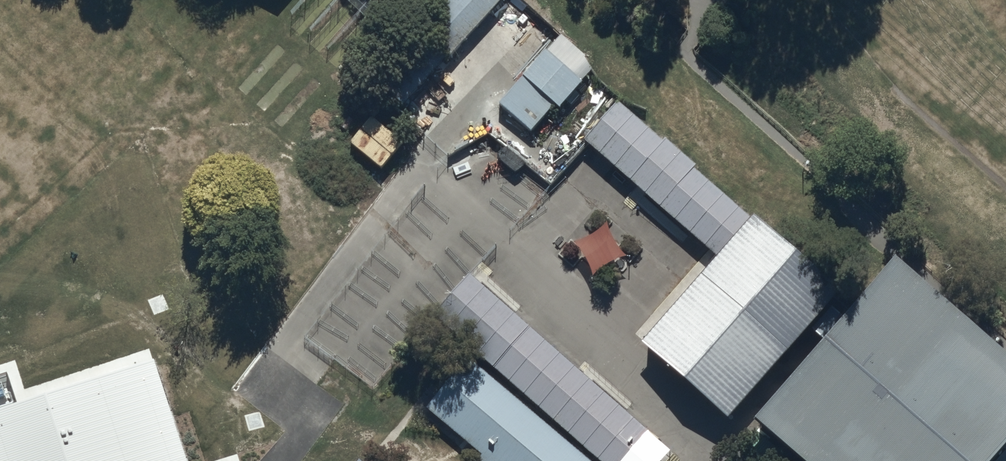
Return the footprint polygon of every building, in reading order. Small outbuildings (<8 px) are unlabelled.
[(504,0),(448,0),(420,31),(452,61),(506,2),(504,0)] [(446,63),(415,33),(370,81),(402,111),(446,63)] [(585,87),(545,52),(499,105),(533,134),(555,109),(561,115),(585,87)] [(714,257),(748,219),(619,105),(584,142),(714,257)] [(487,137),(451,158),(462,176),(498,156),(487,137)] [(834,293),(748,219),(641,343),(726,417),(826,302),(834,293)] [(800,460),(987,460),(1005,440),(1005,361),(893,261),(842,317),(752,418),(800,460)] [(597,460),(626,460),(650,434),(472,276),(435,317),(476,354),(597,460)] [(0,406),(0,460),(185,460),(152,357),(0,406)] [(471,360),(428,410),(459,436),(489,460),(591,460),(471,360)]
